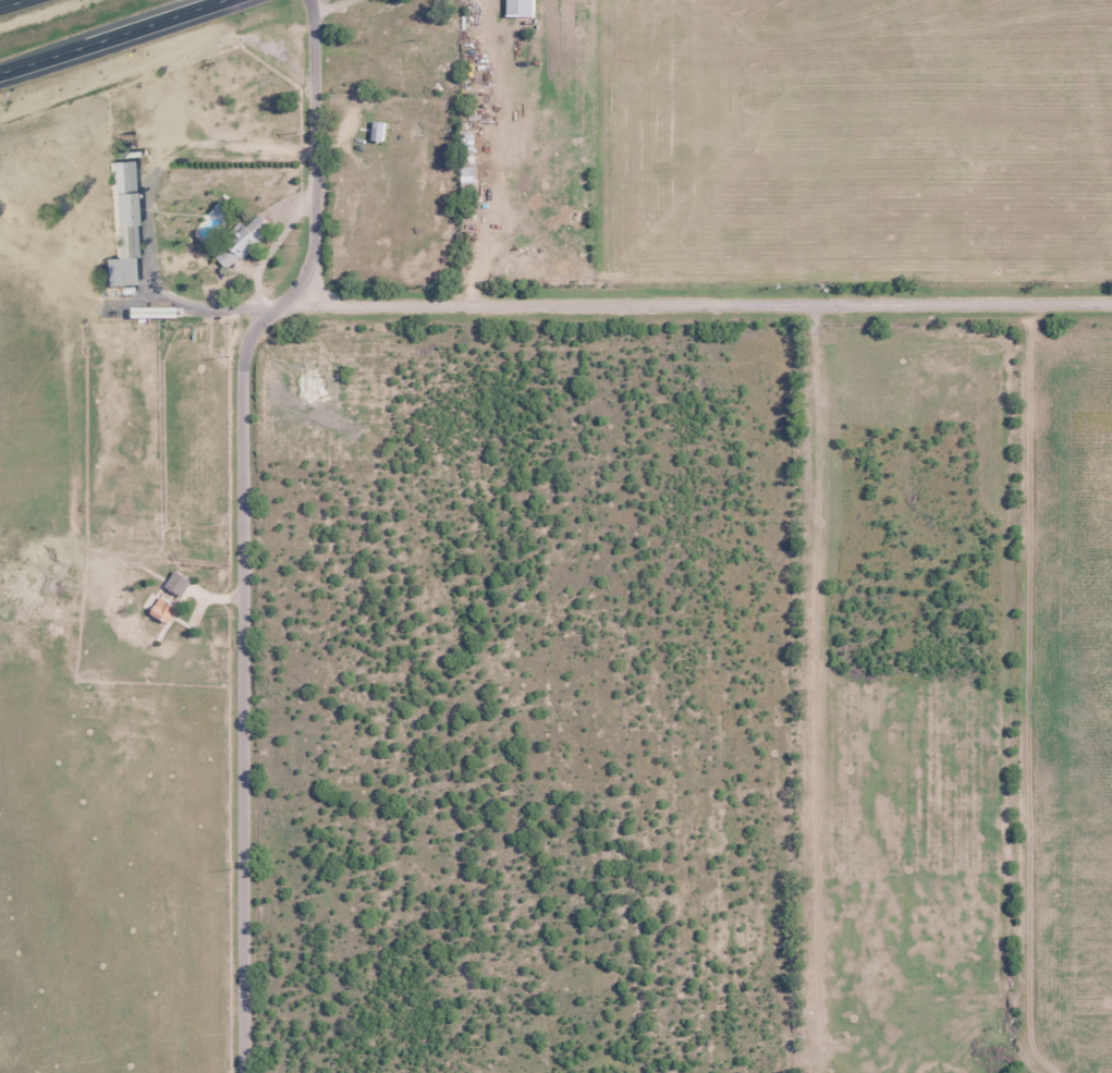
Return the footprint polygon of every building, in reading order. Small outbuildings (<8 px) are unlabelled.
[(505,17),(534,17),(534,0),(505,0),(505,17)] [(370,141),(382,142),(384,123),(372,122),(370,141)] [(459,130),(459,178),(473,178),(473,130),(459,130)] [(108,162),(114,287),(132,286),(130,258),(134,258),(131,193),(124,193),(122,161),(108,162)] [(228,271),(271,227),(256,211),(212,256),(228,271)] [(193,581),(171,568),(137,630),(159,642),(193,581)]
